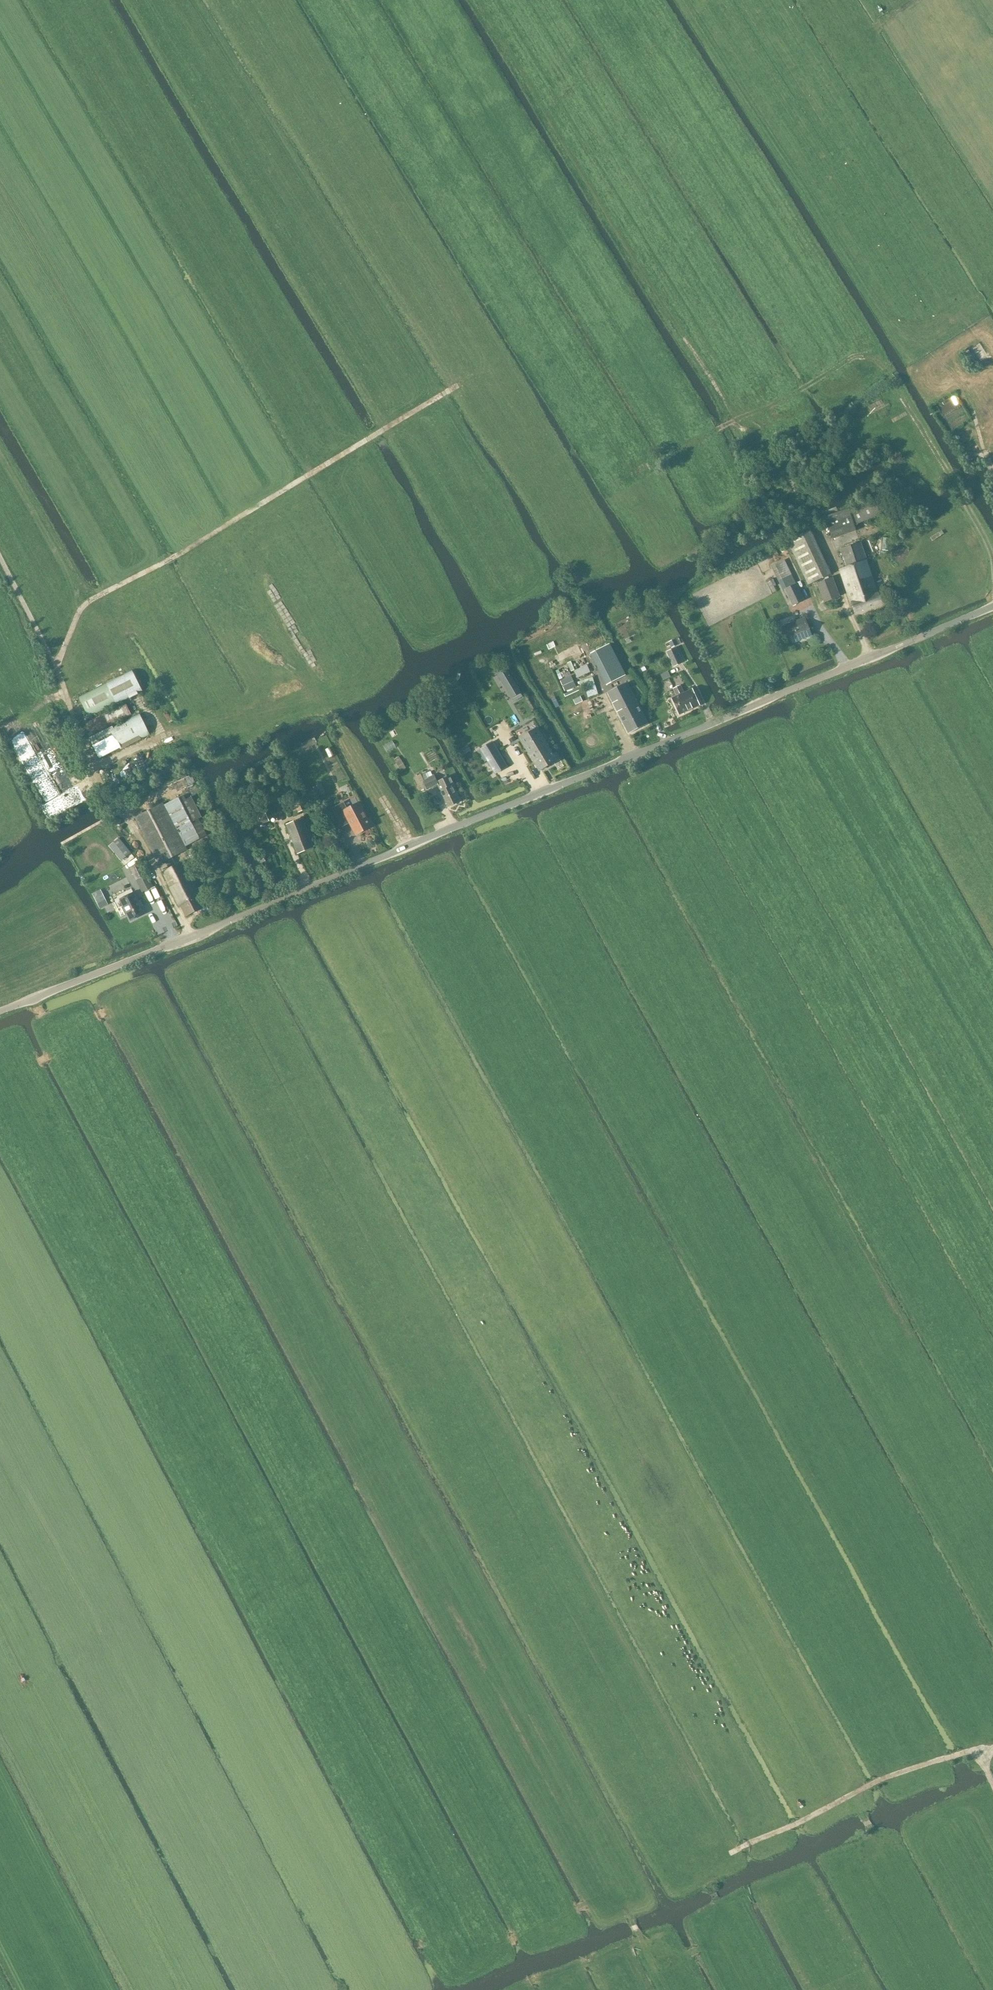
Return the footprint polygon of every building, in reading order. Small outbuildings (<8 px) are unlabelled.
[(833,539),(856,531),(849,509),(825,517),(833,539)] [(808,585),(831,575),(810,530),(787,541),(808,585)] [(854,613),(881,604),(860,543),(840,548),(846,568),(840,570),(854,613)] [(784,560),(772,566),(784,590),(796,584),(792,574),(784,560)] [(824,602),(840,596),(833,578),(817,584),(824,602)] [(792,606),(804,600),(796,584),(784,590),(792,606)] [(659,633),(668,628),(662,617),(653,622),(659,633)] [(804,618),(797,620),(781,626),(785,636),(789,635),(792,643),(811,636),(804,618)] [(626,674),(610,643),(594,652),(609,682),(626,674)] [(668,652),(674,667),(683,663),(677,648),(668,652)] [(591,672),(588,665),(575,671),(578,677),(591,672)] [(504,669),(497,674),(511,698),(520,692),(505,668),(504,669)] [(132,670),(78,697),(89,718),(143,692),(132,670)] [(570,678),(561,681),(565,691),(574,686),(570,678)] [(592,678),(579,682),(581,688),(585,687),(588,698),(597,695),(592,678)] [(648,724),(627,683),(608,692),(629,733),(648,724)] [(679,714),(699,705),(692,689),(683,693),(680,687),(674,689),(677,696),(672,698),(679,714)] [(92,736),(132,715),(125,702),(85,722),(92,736)] [(93,746),(100,758),(121,747),(115,735),(117,734),(113,726),(90,738),(93,746)] [(539,771),(557,760),(556,759),(553,754),(537,727),(519,738),(539,771)] [(484,762),(487,761),(495,774),(507,767),(492,742),(480,749),(483,754),(481,756),(484,762)] [(406,768),(402,761),(397,763),(401,771),(406,768)] [(439,784),(434,775),(424,780),(421,774),(414,778),(421,791),(426,788),(427,790),(439,784)] [(438,785),(445,799),(448,806),(460,801),(452,785),(454,784),(451,775),(439,780),(441,784),(438,785)] [(180,797),(175,799),(164,805),(164,803),(135,817),(158,864),(187,850),(186,846),(193,842),(207,835),(199,819),(187,825),(185,820),(188,819),(184,810),(181,811),(180,809),(185,807),(180,797)] [(294,801),(298,813),(307,810),(303,797),(294,801)] [(334,809),(342,824),(350,820),(356,832),(358,830),(360,833),(371,827),(360,806),(352,810),(351,808),(345,811),(342,804),(334,809)] [(254,828),(269,821),(265,812),(250,819),(254,828)] [(112,816),(110,820),(119,824),(121,820),(112,816)] [(298,853),(313,847),(302,819),(287,825),(298,853)] [(119,838),(113,843),(125,857),(131,853),(119,838)] [(259,857),(257,857),(260,864),(262,863),(266,861),(263,855),(259,857)] [(181,905),(199,896),(199,895),(200,895),(183,861),(162,872),(179,905),(181,905)] [(131,868),(142,892),(153,886),(148,875),(146,876),(140,863),(131,868)] [(125,912),(127,913),(131,920),(144,913),(134,892),(121,899),(124,906),(123,908),(125,912)] [(205,907),(199,896),(181,905),(186,916),(205,907)] [(101,900),(97,902),(100,909),(109,905),(106,900),(102,902),(101,900)]
